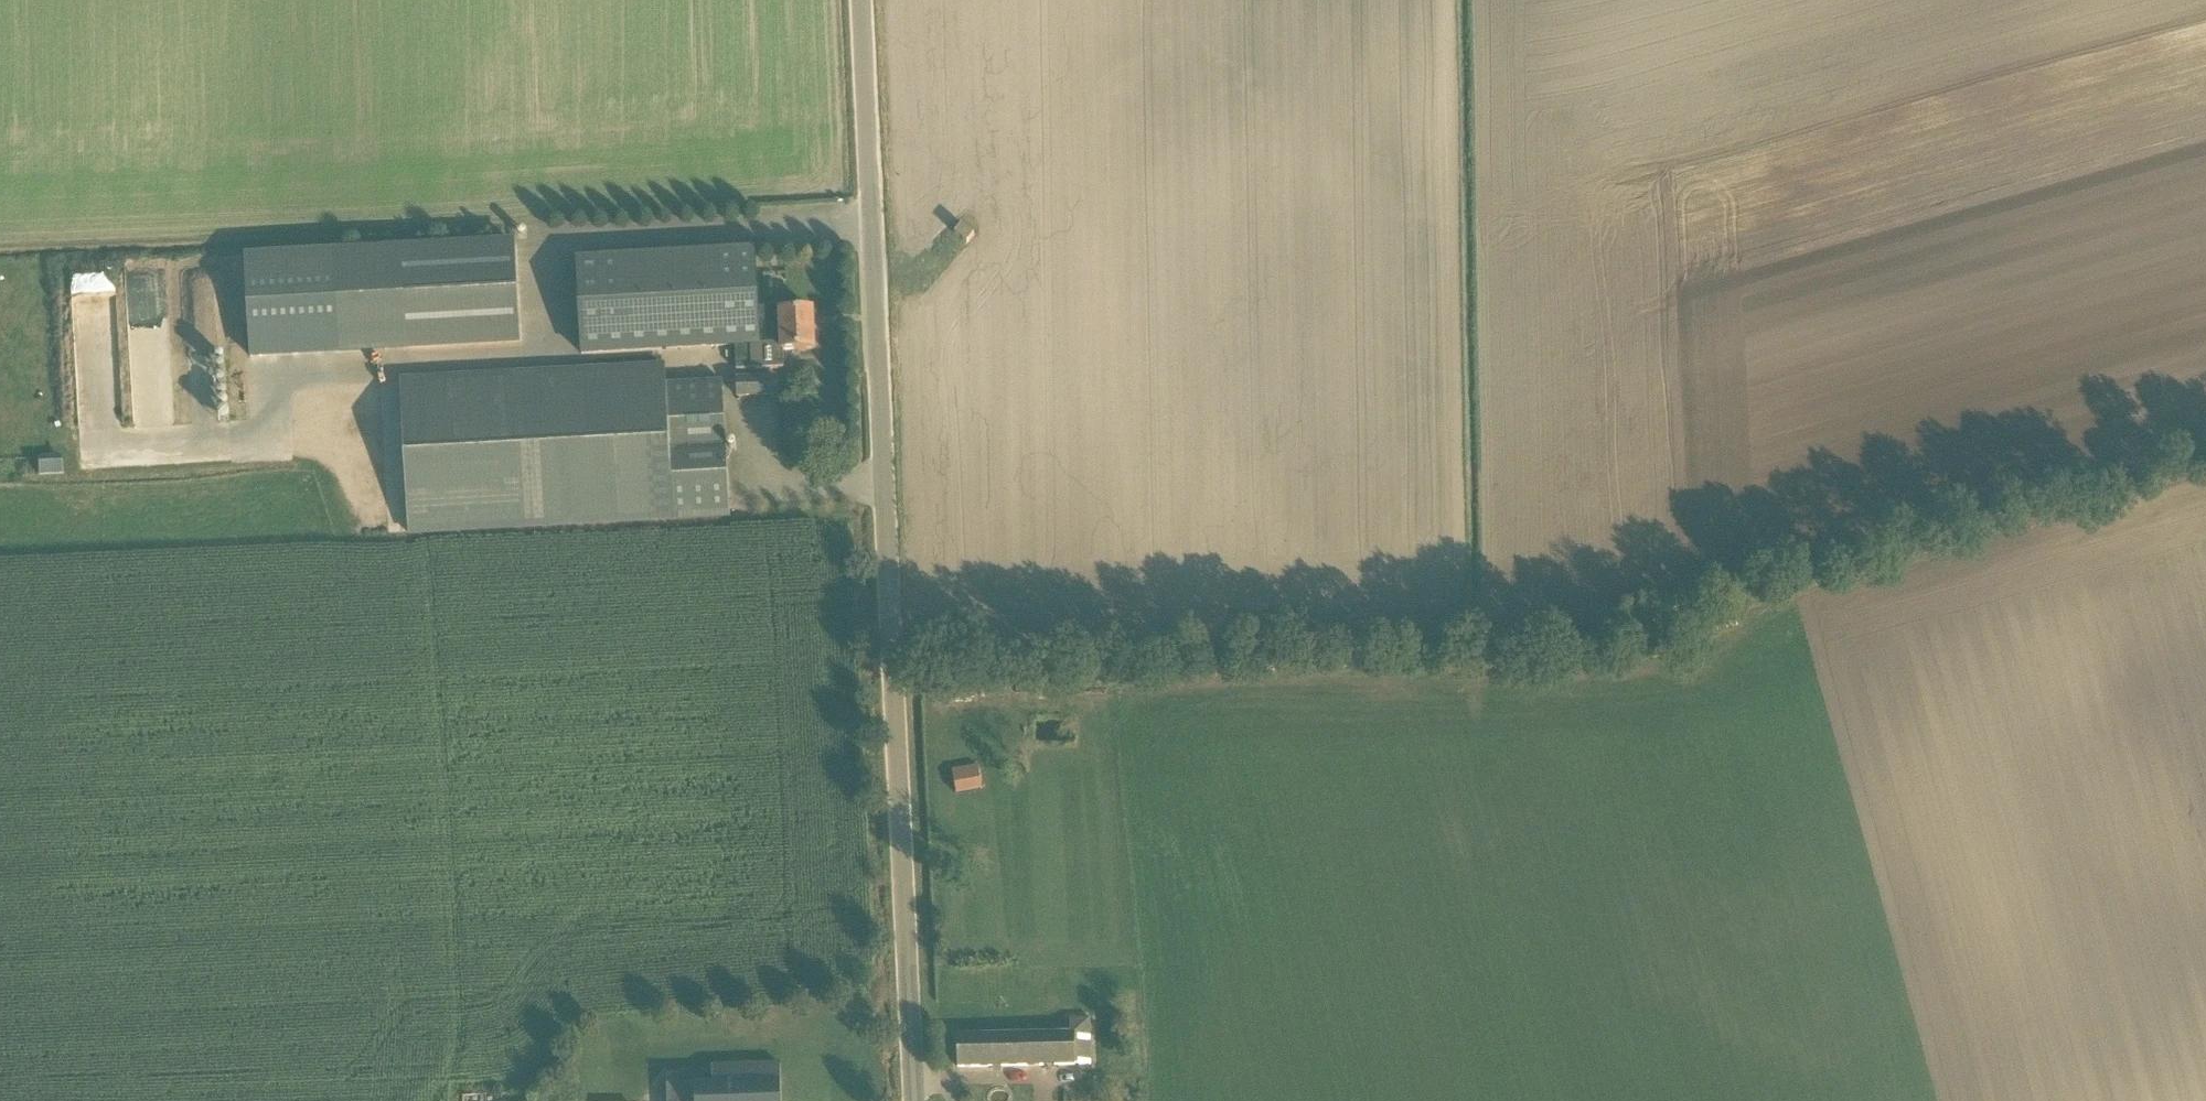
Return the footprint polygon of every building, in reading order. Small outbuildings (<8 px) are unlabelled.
[(967,244),(975,235),(963,225),(955,234),(967,244)] [(521,344),(517,242),(245,253),(249,355),(521,344)] [(756,252),(577,262),(582,354),(736,346),(736,350),(737,370),(752,370),(751,345),(761,344),(760,318),(759,308),(756,252)] [(781,317),(760,318),(761,344),(751,345),(752,370),(784,368),(783,351),(815,349),(813,311),(781,312),(781,317)] [(667,386),(666,368),(401,382),(409,533),(731,517),(724,383),(667,386)] [(739,398),(778,397),(777,379),(738,381),(739,398)] [(59,460),(33,461),(34,475),(60,474),(59,460)] [(984,794),(980,769),(953,773),(957,798),(984,794)] [(958,1067),(1091,1065),(1090,1018),(1070,1019),(1070,1034),(958,1036),(958,1067)] [(781,1064),(711,1066),(712,1084),(667,1085),(668,1100),(782,1100),(781,1064)]
